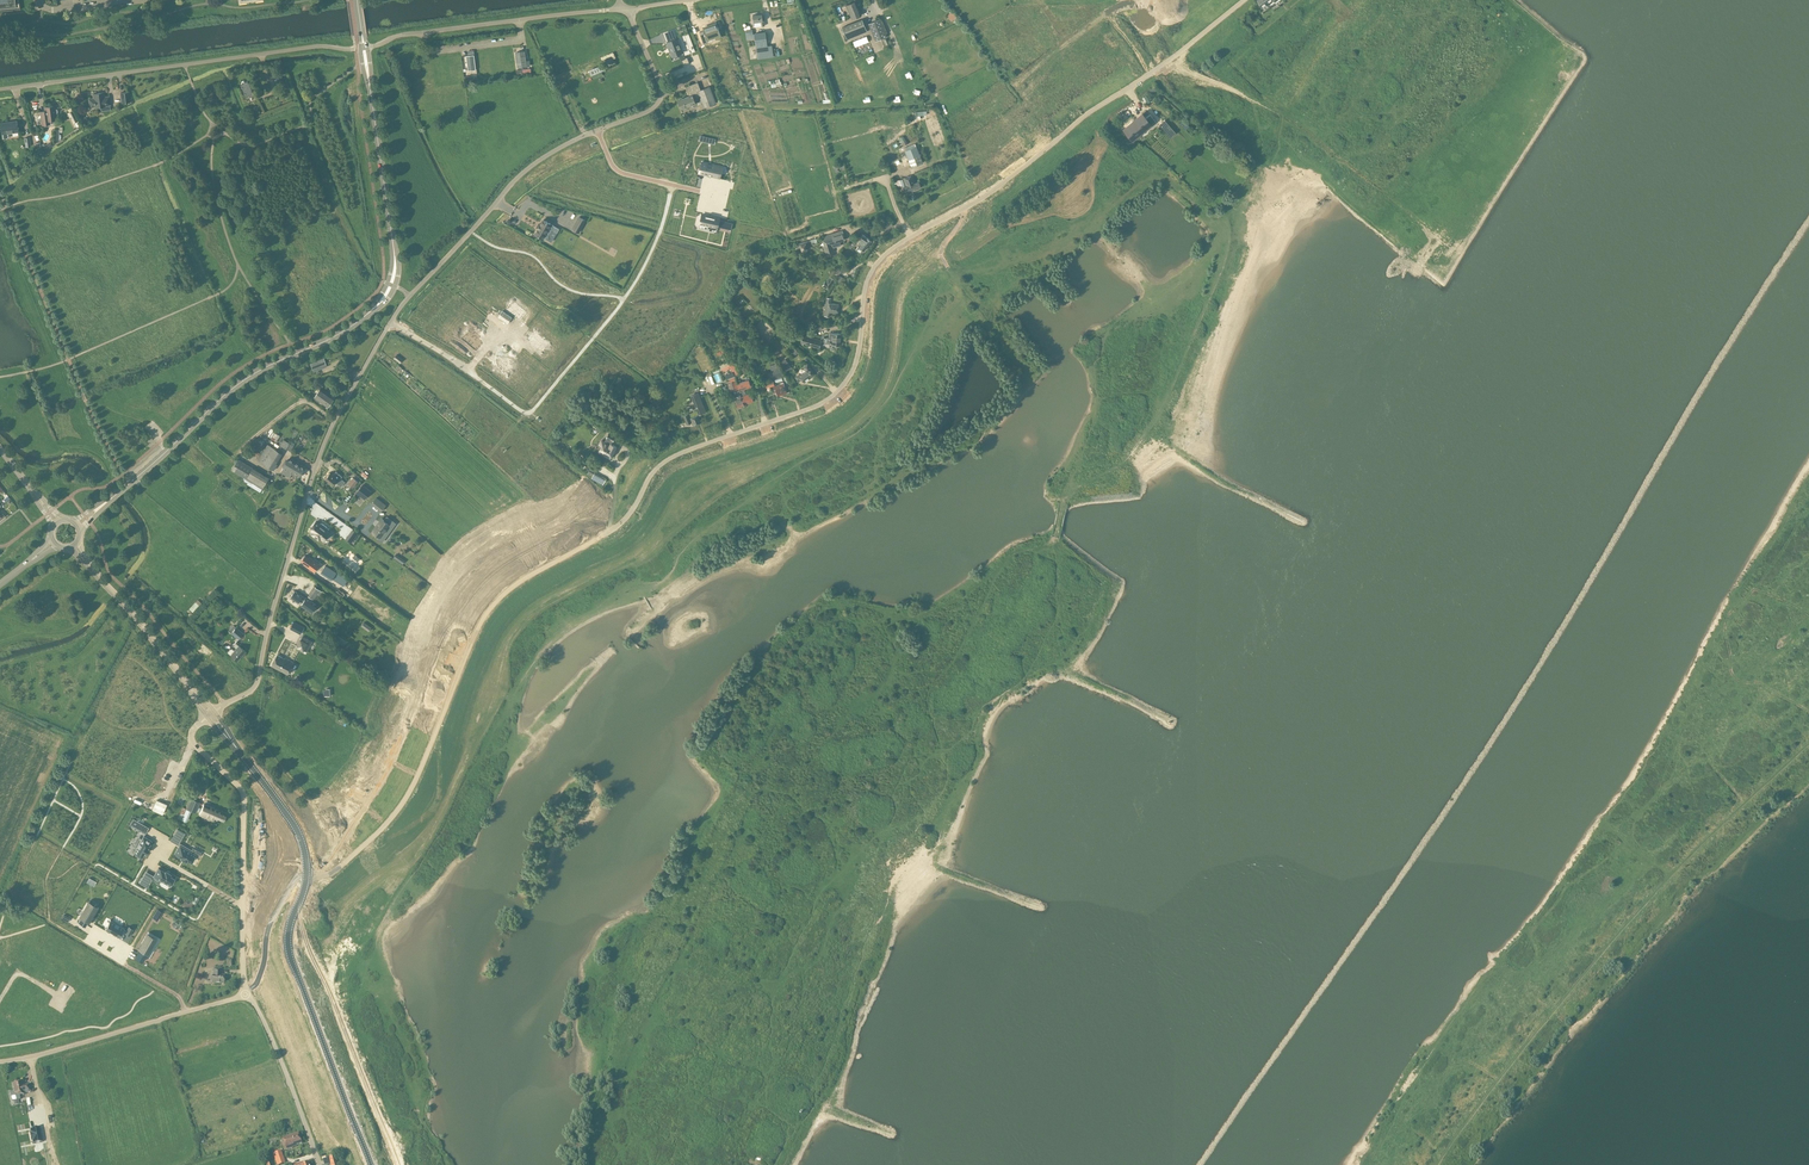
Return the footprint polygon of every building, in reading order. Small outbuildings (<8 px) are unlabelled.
[(20,9),(19,0),(0,0),(0,11),(20,9)] [(859,9),(856,1),(846,5),(851,17),(852,18),(861,14),(859,9)] [(953,11),(947,15),(951,21),(954,19),(957,17),(956,16),(953,11)] [(752,15),(753,22),(760,21),(761,26),(765,25),(764,20),(763,16),(762,16),(761,13),(752,15)] [(887,37),(880,19),(869,24),(876,41),(887,37)] [(843,28),(842,28),(846,38),(847,40),(854,37),(861,34),(861,31),(866,29),(862,20),(849,25),(843,28)] [(704,30),(699,32),(703,43),(709,41),(708,40),(715,37),(715,39),(721,37),(716,23),(704,27),(703,28),(704,30)] [(752,29),(745,30),(745,32),(746,39),(746,40),(755,39),(755,41),(757,58),(757,59),(773,57),(772,45),(767,45),(766,32),(754,34),(753,34),(752,29)] [(668,41),(676,38),(673,30),(665,33),(666,37),(668,41)] [(683,52),(677,37),(676,38),(668,41),(666,42),(672,56),(678,54),(683,52)] [(518,68),(526,67),(524,52),(517,52),(518,68)] [(466,56),(468,72),(476,71),(474,55),(466,56)] [(602,65),(589,70),(591,75),(604,70),(602,65)] [(242,82),(241,83),(247,97),(255,93),(249,79),(245,81),(244,80),(242,81),(242,82)] [(689,96),(678,100),(681,108),(690,105),(691,108),(702,104),(704,107),(716,103),(710,86),(700,89),(698,82),(686,86),(689,96)] [(101,111),(110,109),(109,104),(110,104),(109,98),(104,98),(103,92),(93,93),(94,98),(89,99),(90,106),(95,106),(100,106),(101,111)] [(130,102),(129,92),(120,93),(121,103),(130,102)] [(54,105),(45,106),(45,111),(44,112),(42,113),(41,113),(42,124),(48,124),(47,120),(56,119),(55,113),(57,113),(57,112),(57,109),(56,108),(55,109),(54,105)] [(1128,126),(1124,129),(1133,139),(1155,121),(1150,114),(1145,118),(1140,122),(1137,118),(1133,122),(1132,121),(1127,125),(1128,126)] [(80,120),(84,124),(88,120),(85,116),(80,120)] [(17,120),(0,123),(2,134),(2,138),(8,138),(8,133),(13,132),(18,132),(17,120)] [(1164,122),(1161,125),(1168,133),(1171,130),(1173,133),(1174,133),(1164,122)] [(903,135),(899,137),(898,138),(903,146),(908,143),(903,135)] [(47,149),(54,144),(52,141),(44,146),(47,149)] [(904,147),(911,166),(923,162),(916,143),(904,147)] [(701,162),(699,173),(708,175),(709,175),(711,175),(710,176),(711,176),(711,175),(717,177),(719,166),(701,162)] [(833,166),(835,172),(845,169),(843,163),(833,166)] [(895,181),(893,182),(896,190),(904,187),(905,190),(906,192),(921,187),(919,181),(916,183),(913,175),(902,178),(895,181)] [(730,201),(729,207),(730,207),(729,212),(738,214),(741,199),(746,201),(748,192),(740,191),(738,198),(732,197),(731,202),(730,201)] [(700,223),(699,225),(706,226),(706,225),(717,228),(717,226),(719,219),(719,218),(702,214),(700,223)] [(585,220),(579,217),(573,229),(578,232),(585,220)] [(553,225),(543,219),(535,234),(545,240),(551,229),(557,232),(559,229),(553,225)] [(726,221),(724,228),(731,230),(733,223),(726,221)] [(893,226),(891,221),(881,227),(884,231),(893,226)] [(843,231),(825,237),(828,245),(823,247),(825,254),(834,251),(833,248),(841,245),(840,242),(846,240),(843,231)] [(872,241),(863,234),(860,238),(864,241),(859,247),(858,246),(856,249),(861,253),(863,250),(864,251),(872,241)] [(848,246),(851,248),(853,245),(854,246),(859,241),(853,236),(849,242),(851,243),(848,246)] [(797,244),(798,245),(799,251),(810,248),(808,241),(797,244)] [(822,285),(828,290),(835,280),(830,276),(827,281),(826,280),(822,285)] [(745,308),(753,315),(757,311),(742,297),(736,303),(743,310),(745,308)] [(824,316),(829,316),(830,311),(838,312),(839,304),(831,303),(832,298),(826,297),(826,302),(824,316)] [(494,299),(489,305),(489,306),(499,314),(504,308),(494,299)] [(514,303),(509,310),(512,313),(512,314),(516,317),(517,317),(520,320),(526,313),(514,303)] [(455,314),(457,311),(464,317),(466,313),(455,304),(451,310),(455,314)] [(470,332),(464,339),(476,349),(482,342),(478,339),(481,336),(476,332),(473,335),(470,332)] [(535,332),(529,339),(533,342),(532,344),(536,348),(538,346),(542,350),(548,343),(535,332)] [(803,335),(801,343),(819,348),(821,343),(821,341),(822,340),(810,337),(811,335),(804,332),(803,335)] [(821,341),(821,343),(829,344),(831,344),(840,345),(841,333),(831,333),(829,333),(829,337),(823,337),(823,341),(821,341)] [(790,348),(791,350),(795,355),(799,352),(795,348),(793,345),(790,348)] [(397,354),(394,358),(400,363),(403,359),(397,354)] [(499,356),(493,363),(506,374),(512,367),(508,364),(511,361),(506,357),(503,360),(499,356)] [(324,357),(310,363),(314,372),(328,366),(324,357)] [(787,362),(782,366),(787,372),(792,368),(787,362)] [(804,382),(812,375),(808,369),(810,367),(806,363),(802,366),(805,370),(800,374),(799,374),(795,377),(799,381),(800,379),(801,379),(801,378),(804,382)] [(781,368),(767,373),(770,380),(784,376),(781,368)] [(733,391),(734,392),(736,396),(734,397),(738,408),(745,405),(744,404),(745,404),(738,384),(737,384),(734,376),(728,378),(729,383),(728,383),(731,391),(733,391)] [(746,381),(738,384),(745,404),(754,401),(751,393),(746,395),(744,388),(751,386),(749,381),(750,381),(750,380),(749,377),(748,377),(746,377),(745,379),(746,381)] [(762,384),(758,384),(759,389),(758,389),(761,397),(765,396),(763,388),(773,386),(774,386),(773,381),(762,384)] [(774,389),(773,389),(774,392),(777,391),(778,395),(787,393),(785,386),(783,382),(780,383),(780,384),(774,386),(773,386),(774,389)] [(314,397),(328,406),(334,397),(321,388),(314,397)] [(694,412),(684,415),(685,418),(687,424),(692,422),(693,425),(701,423),(698,415),(706,412),(700,396),(692,399),(697,411),(694,412)] [(273,430),(269,436),(274,440),(279,434),(273,430)] [(613,441),(615,437),(609,433),(606,438),(607,438),(605,442),(602,440),(602,441),(604,442),(599,452),(610,458),(617,446),(611,443),(612,441),(613,441)] [(280,445),(286,449),(287,448),(291,451),(294,446),(290,443),(284,439),(280,445)] [(283,453),(268,444),(258,460),(274,470),(278,464),(277,463),(283,453)] [(281,472),(289,477),(292,473),(299,477),(305,467),(290,458),(281,472)] [(238,459),(232,470),(262,489),(269,477),(253,467),(238,459)] [(327,476),(325,479),(333,485),(336,482),(337,482),(341,486),(345,482),(341,478),(342,476),(336,471),(334,474),(333,475),(329,473),(327,476)] [(360,473),(366,479),(368,476),(363,471),(360,473)] [(353,477),(348,483),(353,487),(358,481),(353,477)] [(371,491),(362,484),(356,493),(365,499),(371,491)] [(376,498),(372,503),(381,511),(386,505),(376,498)] [(382,518),(372,531),(380,537),(384,532),(386,534),(392,526),(391,525),(394,521),(387,516),(384,520),(382,518)] [(313,531),(311,533),(319,539),(320,537),(323,539),(329,531),(327,530),(328,528),(320,521),(319,523),(315,521),(310,527),(312,528),(310,529),(313,531)] [(348,539),(352,543),(360,533),(356,530),(348,539)] [(404,564),(406,560),(397,553),(394,557),(404,564)] [(305,555),(302,560),(305,563),(304,564),(313,570),(314,571),(317,568),(319,564),(310,556),(309,558),(305,555)] [(325,565),(321,571),(332,578),(333,579),(344,586),(348,578),(337,571),(336,572),(325,565)] [(318,594),(320,595),(323,591),(315,586),(309,596),(314,599),(318,594)] [(305,598),(303,597),(295,591),(290,597),(298,603),(300,601),(303,603),(301,605),(308,610),(311,612),(317,605),(313,602),(313,603),(306,598),(305,598)] [(189,608),(193,612),(201,603),(198,599),(189,608)] [(369,631),(372,627),(365,621),(362,625),(369,631)] [(231,633),(238,639),(244,633),(236,627),(231,633)] [(307,651),(313,641),(303,636),(301,639),(297,646),(304,650),(307,651)] [(333,643),(342,649),(345,645),(336,639),(333,643)] [(230,649),(227,652),(231,655),(237,660),(242,655),(241,654),(245,651),(235,642),(233,645),(236,649),(234,651),(232,649),(230,649)] [(272,665),(288,673),(293,662),(285,658),(277,655),(272,665)] [(149,786),(145,794),(150,797),(151,793),(155,795),(157,790),(159,790),(161,785),(160,784),(162,779),(156,776),(159,769),(165,772),(166,772),(168,767),(153,760),(151,765),(153,766),(145,784),(149,786)] [(195,786),(192,794),(200,798),(203,790),(195,786)] [(182,806),(178,818),(187,822),(191,810),(195,812),(200,802),(190,797),(186,808),(182,806)] [(209,818),(213,820),(215,817),(223,821),(226,814),(218,810),(204,804),(199,814),(203,815),(209,818)] [(136,828),(145,833),(149,828),(139,822),(136,828)] [(177,829),(174,834),(182,838),(185,833),(177,829)] [(134,852),(137,854),(136,854),(141,857),(144,852),(146,853),(149,848),(148,848),(152,841),(143,836),(134,852)] [(186,859),(191,862),(194,857),(194,856),(195,854),(179,845),(174,853),(181,857),(180,858),(185,861),(186,859)] [(158,868),(153,876),(169,885),(171,883),(174,878),(169,875),(170,874),(165,871),(165,872),(158,868)] [(149,881),(142,877),(139,882),(146,886),(149,881)] [(184,879),(180,886),(189,892),(193,885),(184,879)] [(80,917),(77,921),(85,925),(88,921),(89,922),(97,910),(96,909),(87,904),(80,917)] [(105,928),(119,936),(122,930),(125,932),(125,933),(130,935),(133,928),(129,926),(127,929),(124,928),(124,927),(110,919),(110,920),(111,920),(106,928),(105,928)] [(140,949),(135,956),(143,961),(147,954),(148,954),(155,941),(146,936),(145,936),(138,948),(140,949)] [(70,959),(66,965),(71,968),(77,971),(80,965),(75,962),(70,959)] [(47,973),(60,981),(60,980),(64,974),(65,973),(51,966),(47,973)] [(224,976),(221,976),(221,969),(213,969),(213,975),(212,975),(212,984),(224,984),(224,976)] [(16,1016),(15,1016),(25,1022),(25,1021),(29,1015),(29,1014),(24,1012),(26,1009),(30,1003),(31,1003),(34,1005),(38,997),(35,996),(25,990),(26,990),(22,997),(21,997),(21,998),(22,998),(18,1005),(22,1007),(21,1010),(20,1009),(19,1009),(20,1010),(16,1016)] [(71,1010),(68,1015),(78,1021),(83,1012),(79,1010),(85,1000),(80,997),(81,995),(77,993),(76,995),(75,994),(70,1003),(71,1004),(69,1008),(71,1010)] [(41,1003),(35,1013),(40,1017),(47,1006),(41,1003)] [(49,1079),(44,1080),(46,1088),(50,1087),(50,1089),(60,1088),(60,1086),(61,1086),(60,1081),(59,1081),(57,1074),(48,1076),(49,1079)] [(15,1092),(10,1092),(12,1100),(13,1101),(21,1099),(20,1095),(24,1094),(24,1093),(31,1092),(29,1084),(22,1085),(21,1082),(13,1083),(15,1092)] [(55,1121),(47,1122),(50,1135),(50,1134),(51,1140),(58,1139),(57,1133),(58,1133),(57,1127),(56,1127),(55,1121)] [(31,1133),(30,1133),(31,1140),(33,1140),(33,1144),(42,1142),(40,1128),(31,1130),(31,1133)] [(302,1143),(298,1133),(283,1138),(287,1149),(302,1143)] [(281,1150),(280,1151),(274,1153),(278,1164),(286,1163),(281,1150)] [(331,1164),(338,1164),(336,1156),(330,1158),(331,1164)]
